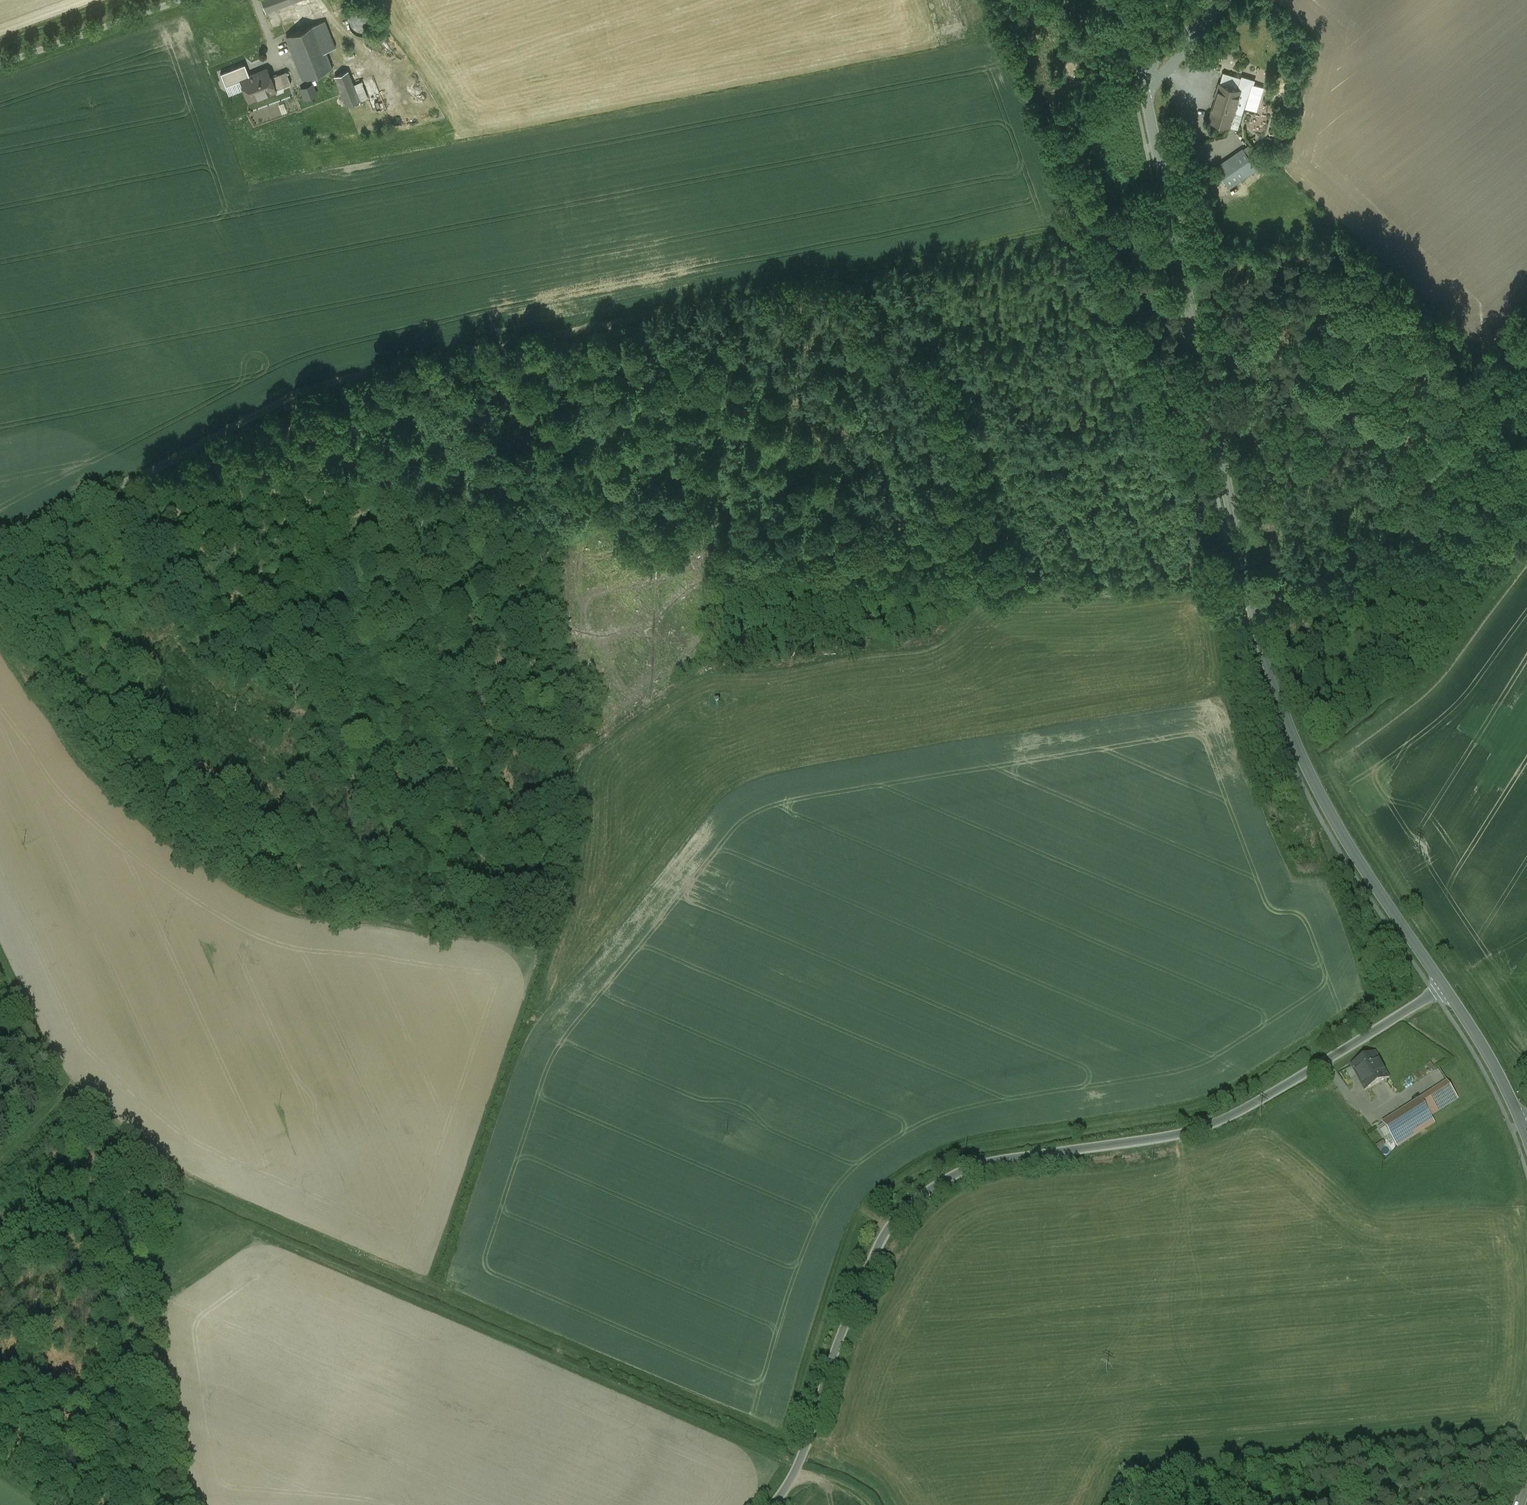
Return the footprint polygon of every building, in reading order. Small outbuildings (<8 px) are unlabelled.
[(265,10),(293,0),(261,0),(265,10)] [(376,26),(377,21),(375,16),(372,11),(368,8),(362,7),(357,8),(352,11),(349,16),(348,21),(349,27),(352,31),(357,34),(363,35),(368,34),(373,31),(376,26)] [(324,21),(314,25),(325,52),(335,47),(324,21)] [(314,25),(286,36),(297,63),(325,52),(314,25)] [(325,52),(297,63),(303,78),(331,67),(325,52)] [(267,69),(254,73),(255,74),(240,79),(249,100),(275,90),(273,87),(270,77),(267,69)] [(286,71),(270,77),(273,87),(281,83),(283,87),(291,84),(286,71)] [(347,71),(335,75),(344,96),(347,105),(359,101),(350,78),(347,71)] [(358,75),(350,78),(359,101),(367,97),(358,75)] [(1255,79),(1242,75),(1238,87),(1240,88),(1249,91),(1249,92),(1251,92),(1255,79)] [(299,87),(304,99),(318,93),(314,81),(299,87)] [(1220,82),(1215,97),(1217,97),(1210,119),(1229,125),(1230,122),(1234,108),(1238,96),(1246,99),(1249,92),(1249,91),(1240,88),(1238,87),(1220,82)] [(1246,99),(1238,96),(1234,108),(1243,111),(1244,106),(1246,106),(1251,92),(1249,92),(1246,99)] [(1243,148),(1215,167),(1229,187),(1257,168),(1243,148)] [(1375,1055),(1353,1066),(1362,1084),(1384,1072),(1375,1055)] [(1384,1072),(1362,1084),(1372,1102),(1394,1091),(1384,1072)] [(1447,1082),(1420,1100),(1430,1116),(1458,1098),(1447,1082)] [(1420,1100),(1383,1123),(1398,1146),(1435,1122),(1430,1116),(1420,1100)]
